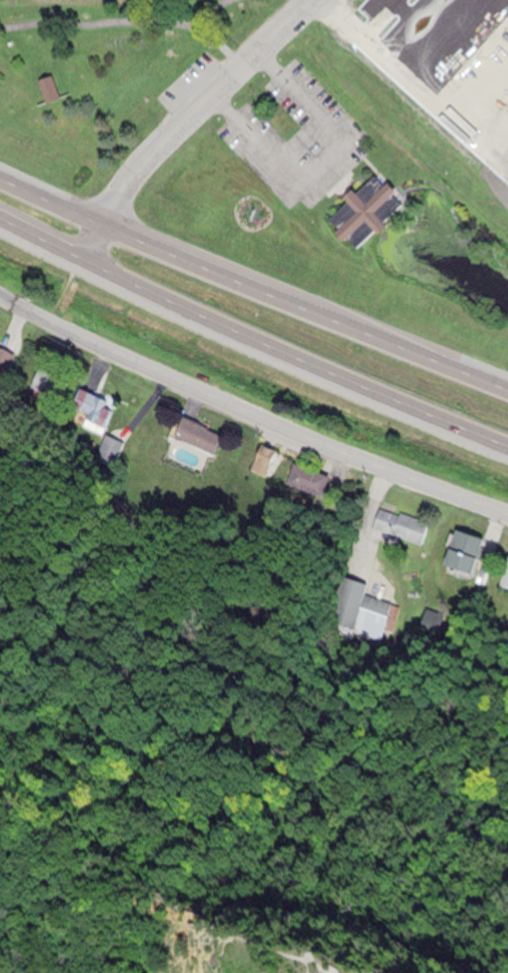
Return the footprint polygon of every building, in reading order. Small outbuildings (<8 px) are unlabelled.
[(63,98),(56,75),(42,80),(48,103),(63,98)] [(376,172),(409,208),(358,254),(325,218),(376,172)] [(10,351),(0,375),(0,347),(10,351)] [(68,381),(40,369),(33,386),(60,399),(68,381)] [(64,418),(77,385),(111,398),(98,431),(64,418)] [(175,437),(183,417),(230,435),(222,455),(175,437)] [(246,471),(260,444),(279,454),(265,481),(246,471)] [(288,481),(297,461),(334,478),(325,498),(288,481)] [(371,527),(378,506),(433,524),(426,545),(371,527)] [(446,561),(461,525),(493,539),(479,575),(446,561)] [(324,623),(342,570),(363,577),(358,592),(397,605),(384,643),(324,623)]
